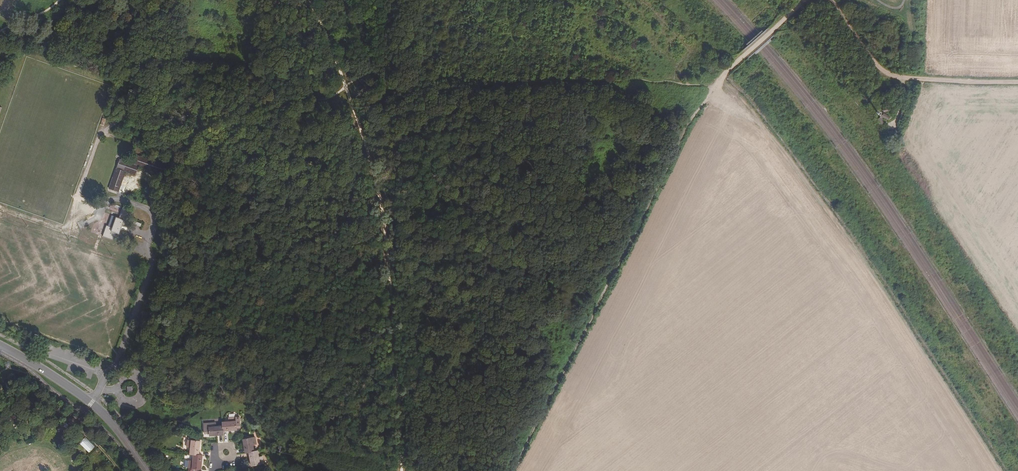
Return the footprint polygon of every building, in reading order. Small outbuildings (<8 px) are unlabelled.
[(131,110),(137,92),(129,89),(123,107),(131,110)] [(886,108),(881,116),(886,120),(892,112),(886,108)] [(119,159),(112,179),(121,184),(125,171),(135,175),(138,166),(162,174),(165,165),(137,155),(134,164),(119,159)] [(121,184),(112,179),(109,188),(118,192),(121,184)] [(109,223),(108,224),(121,230),(124,220),(130,222),(133,211),(122,207),(121,211),(123,212),(122,215),(120,214),(119,217),(116,217),(113,224),(109,223)] [(121,230),(108,224),(108,225),(106,225),(105,229),(107,230),(106,233),(104,232),(102,236),(113,240),(116,233),(119,234),(121,230)] [(217,417),(217,421),(218,426),(227,425),(227,423),(232,423),(231,423),(235,422),(236,421),(235,412),(223,413),(223,417),(217,417)] [(218,430),(218,426),(217,421),(211,421),(211,418),(199,419),(200,429),(204,429),(209,429),(209,431),(218,430)] [(240,438),(239,439),(240,447),(244,447),(249,446),(248,439),(251,439),(250,432),(240,434),(240,438)] [(193,442),(194,437),(183,435),(182,442),(186,443),(185,449),(189,450),(194,450),(195,442),(193,442)] [(95,447),(85,437),(79,444),(89,453),(95,447)] [(249,446),(244,447),(246,455),(247,455),(248,460),(259,458),(257,451),(254,451),(253,445),(249,446)] [(196,469),(197,464),(195,464),(195,459),(197,459),(198,450),(194,450),(189,450),(188,456),(185,456),(184,463),(184,469),(196,469)]
